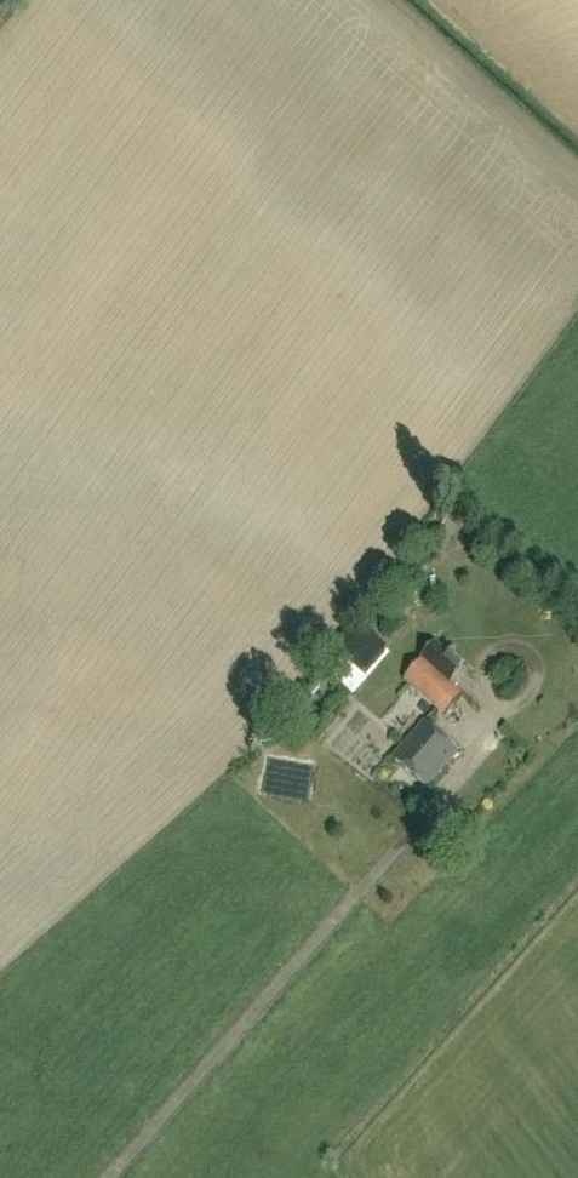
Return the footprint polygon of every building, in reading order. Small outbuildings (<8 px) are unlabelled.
[(445,717),(465,694),(452,683),(461,674),(432,647),(403,679),(445,717)] [(333,678),(352,695),(373,670),(353,655),(333,678)] [(427,787),(458,751),(425,722),(394,758),(427,787)]
